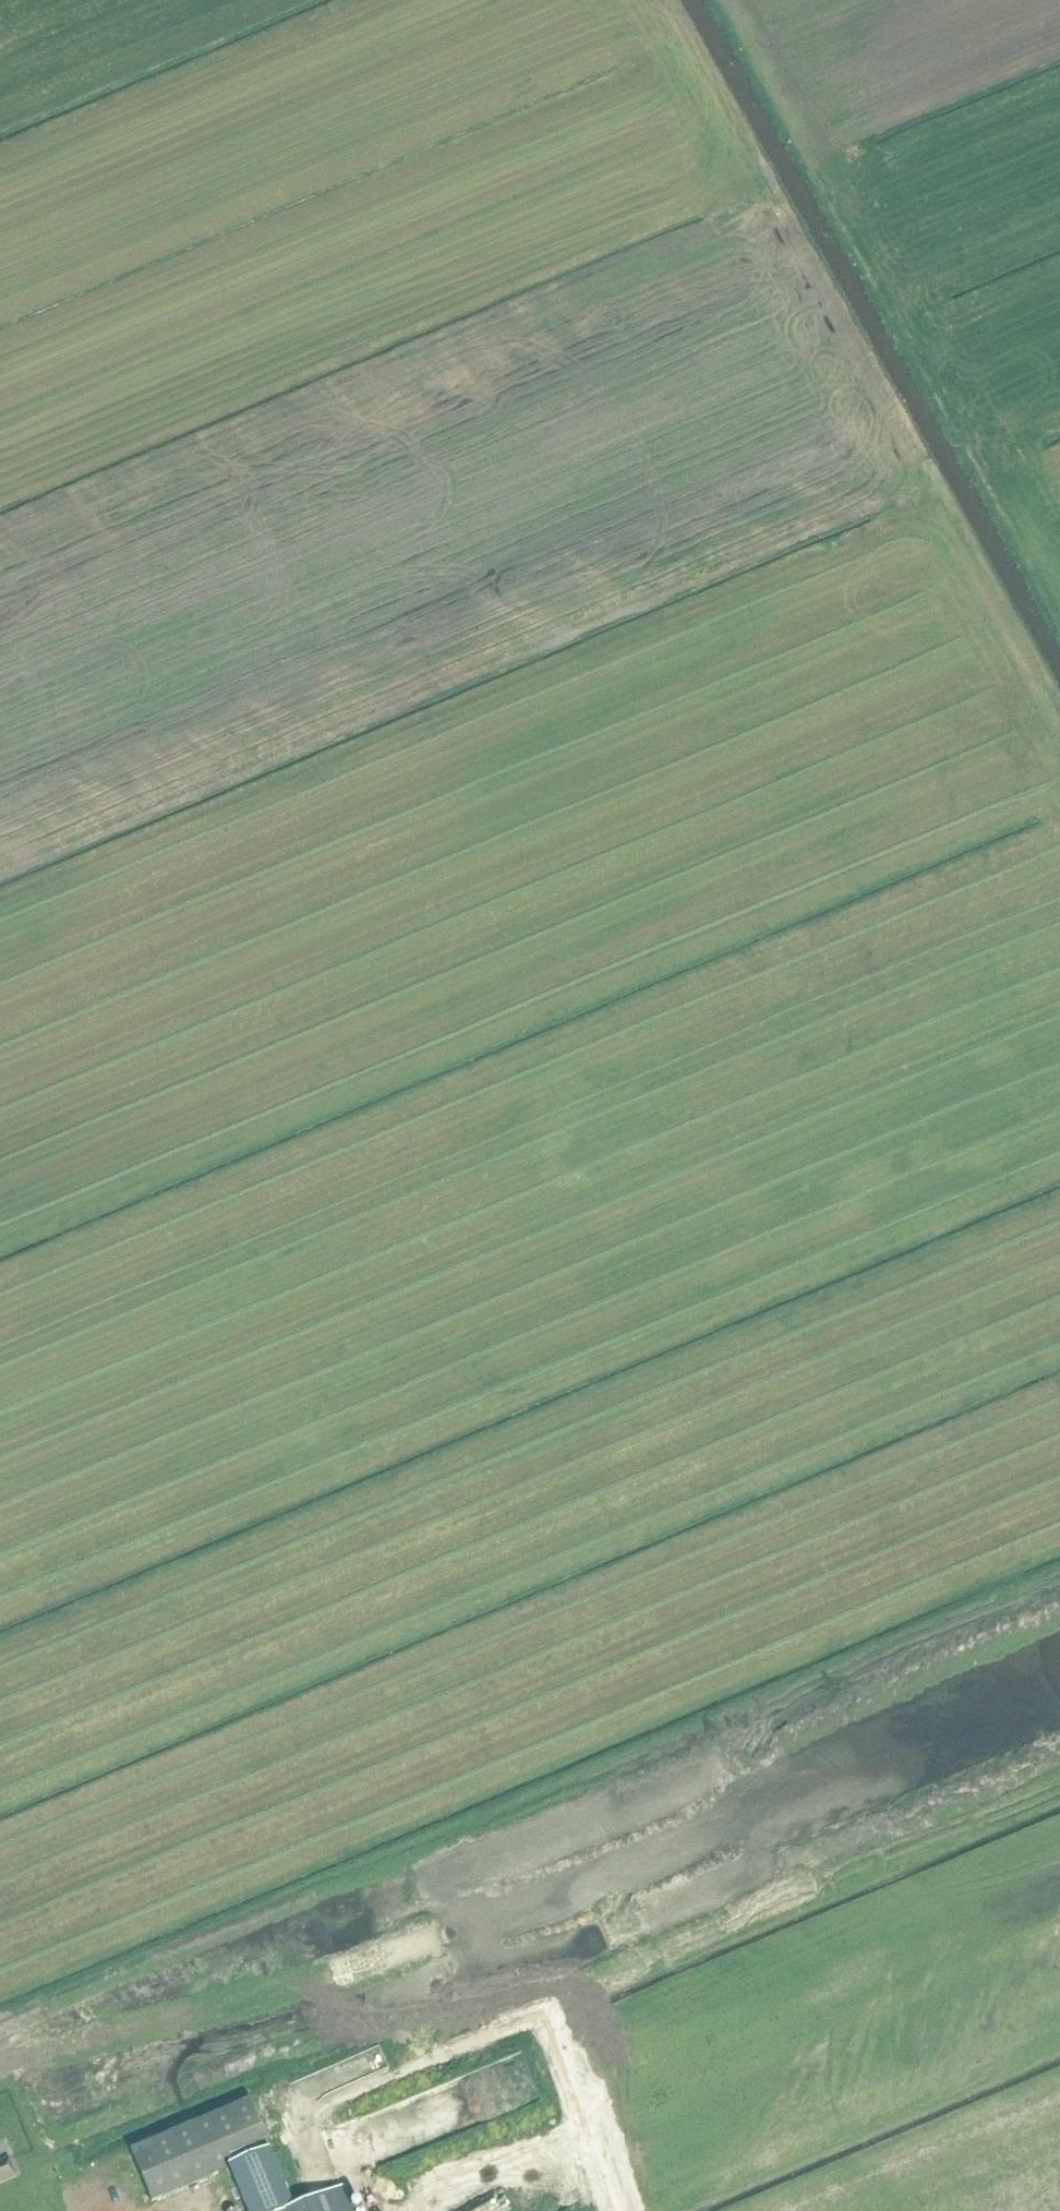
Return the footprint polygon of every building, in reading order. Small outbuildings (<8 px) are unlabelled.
[(461,2112),(542,2092),(530,2047),(450,2068),(461,2112)] [(339,2076),(379,2061),(375,2050),(335,2064),(339,2076)] [(150,2203),(271,2152),(250,2101),(129,2151),(150,2203)] [(321,2113),(331,2141),(350,2134),(341,2106),(321,2113)] [(406,2127),(427,2123),(425,2114),(404,2117),(406,2127)] [(14,2179),(7,2161),(0,2164),(0,2185),(14,2179)] [(342,2189),(288,2210),(351,2210),(342,2189)]
